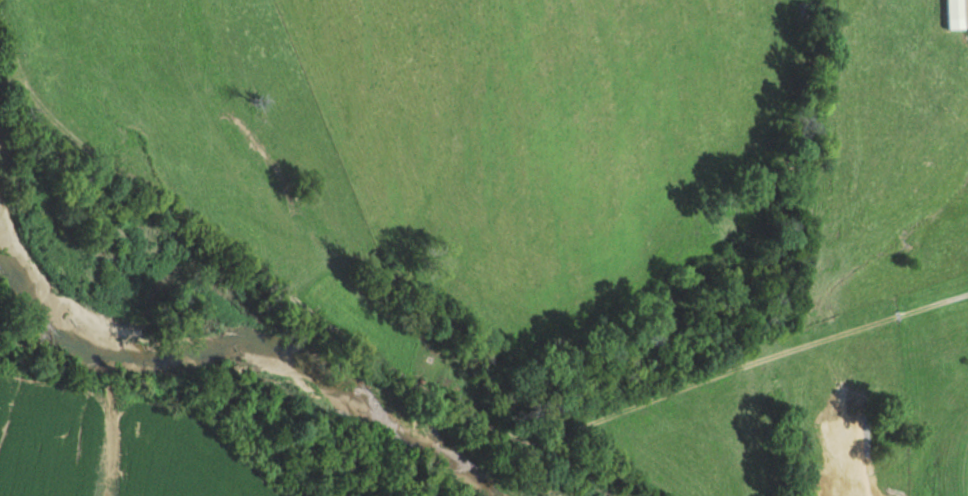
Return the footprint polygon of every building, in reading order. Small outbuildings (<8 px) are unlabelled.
[(948,30),(964,30),(964,0),(948,0),(948,30)]
